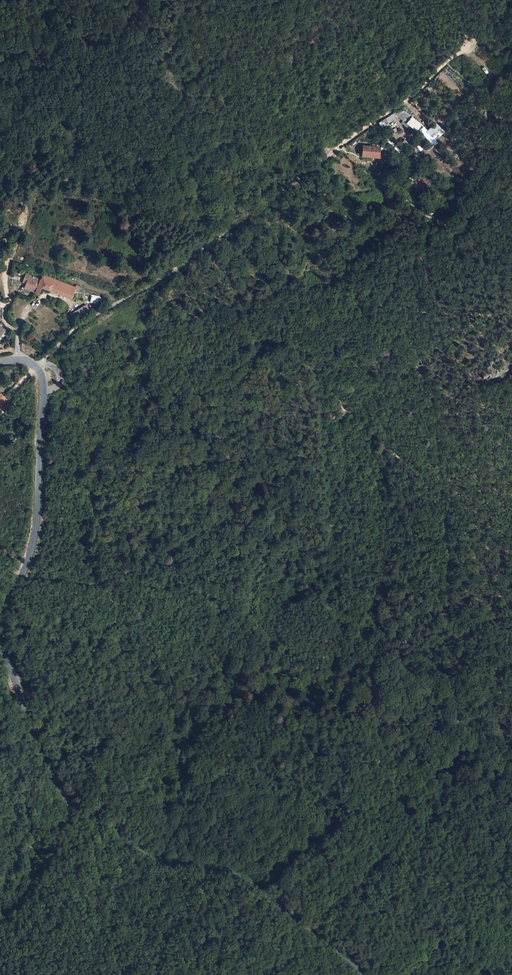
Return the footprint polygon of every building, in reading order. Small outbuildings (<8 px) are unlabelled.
[(418,99),(413,103),(420,113),(425,109),(418,99)] [(410,116),(400,109),(394,115),(404,123),(410,116)] [(391,115),(379,123),(382,128),(394,120),(391,115)] [(420,125),(411,118),(405,125),(414,132),(420,125)] [(435,125),(426,132),(432,140),(441,133),(435,125)] [(378,158),(378,148),(365,147),(364,157),(378,158)] [(426,186),(430,180),(424,177),(420,183),(426,186)] [(26,281),(28,282),(27,286),(32,288),(39,276),(29,272),(25,280),(26,281)] [(44,277),(44,278),(39,291),(44,294),(45,291),(46,287),(54,290),(76,299),(80,290),(58,280),(59,279),(47,274),(46,278),(44,277)] [(39,291),(44,278),(42,277),(39,276),(32,288),(39,291)] [(103,298),(83,294),(82,294),(80,294),(79,296),(79,297),(79,298),(79,299),(80,300),(101,304),(102,304),(104,304),(105,303),(106,301),(106,300),(105,299),(104,298),(103,298)] [(90,306),(74,315),(77,320),(93,311),(90,306)] [(0,396),(0,402),(4,404),(8,397),(2,393),(0,396)]
